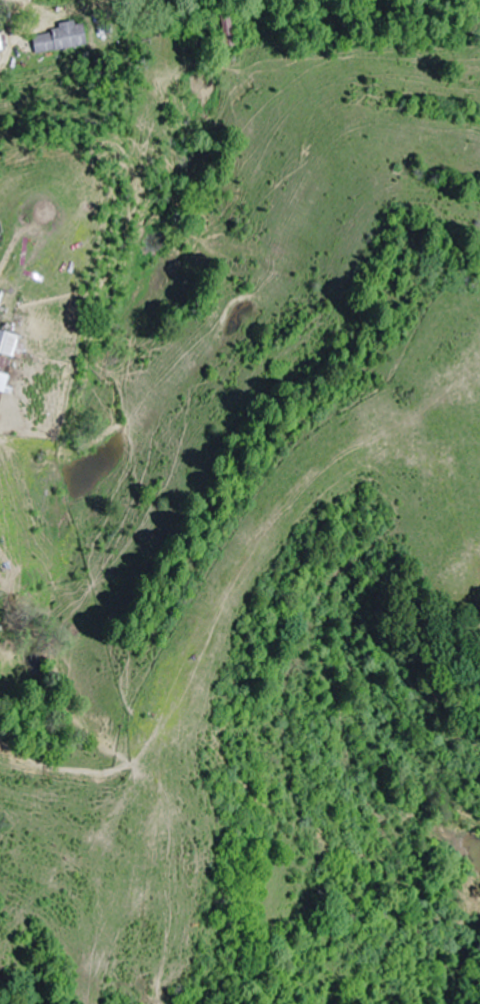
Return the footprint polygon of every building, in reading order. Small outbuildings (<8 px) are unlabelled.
[(86,44),(82,22),(30,32),(35,54),(86,44)] [(20,336),(0,330),(0,354),(13,358),(20,336)] [(3,392),(11,359),(0,357),(0,392),(3,392)]
